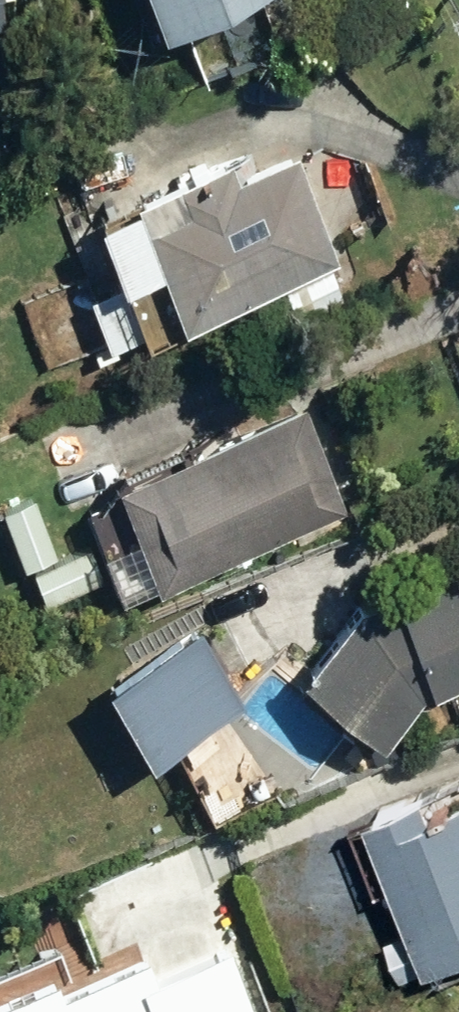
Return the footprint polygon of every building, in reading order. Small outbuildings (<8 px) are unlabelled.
[(15,15),(13,0),(0,0),(0,17),(15,15)] [(179,18),(224,0),(172,0),(179,18)] [(161,213),(199,310),(345,250),(303,147),(248,170),(238,151),(192,170),(202,196),(161,213)] [(313,399),(131,473),(172,577),(352,505),(313,399)] [(8,505),(31,561),(62,550),(39,493),(8,505)] [(39,563),(51,596),(109,574),(97,543),(39,563)] [(396,733),(432,688),(458,678),(458,564),(370,598),(316,667),(396,733)] [(119,675),(165,750),(254,697),(208,619),(119,675)] [(354,744),(364,768),(392,757),(382,733),(354,744)] [(411,981),(451,967),(449,962),(458,958),(458,802),(447,807),(441,789),(391,807),(431,923),(396,936),(411,981)]
